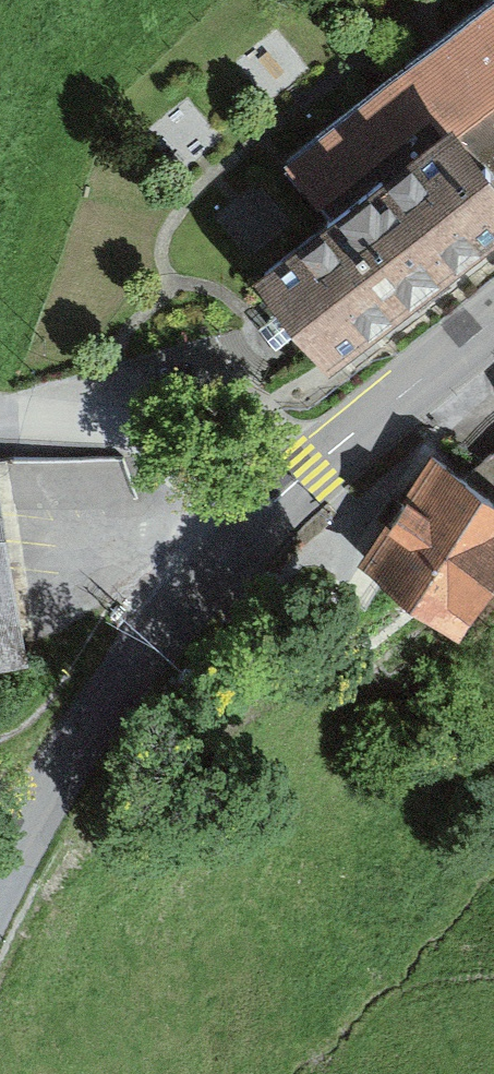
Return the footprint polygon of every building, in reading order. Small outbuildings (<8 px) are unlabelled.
[(293,166),(341,226),(259,292),(332,382),(493,253),(493,6),(293,166)] [(462,480),(493,502),(493,455),(462,480)] [(433,459),(357,568),(457,638),(493,585),(493,502),(462,480),(433,459)] [(23,659),(0,524),(0,663),(23,659)]
